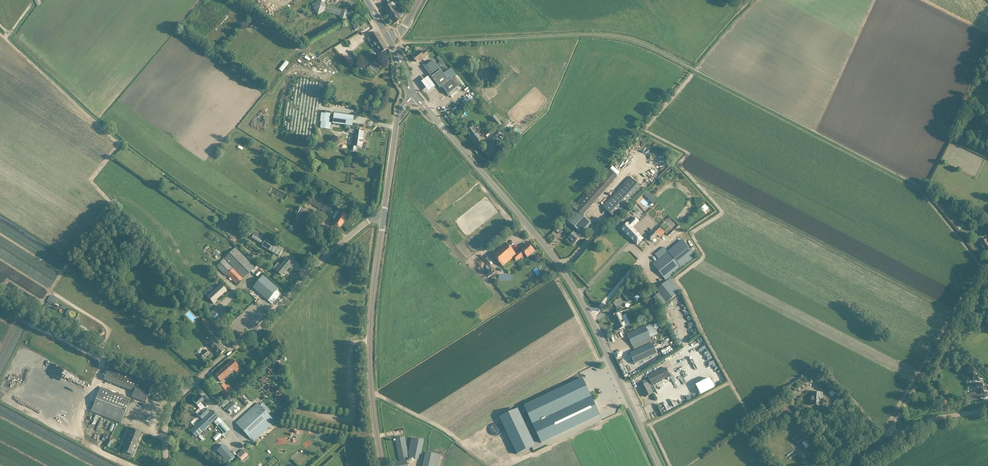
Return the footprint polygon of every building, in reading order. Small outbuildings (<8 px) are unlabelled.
[(347,18),(351,16),(346,7),(341,10),(328,6),(325,1),(325,0),(318,0),(318,1),(311,5),(318,16),(324,12),(339,16),(342,21),(347,18)] [(388,6),(384,8),(388,16),(395,11),(399,9),(397,7),(396,8),(393,3),(391,5),(391,4),(388,6)] [(395,11),(388,16),(393,25),(401,20),(399,17),(405,13),(404,11),(401,12),(400,9),(399,9),(395,11)] [(373,29),(371,25),(360,32),(362,35),(369,31),(373,29)] [(380,54),(383,52),(387,49),(377,32),(369,37),(372,42),(370,44),(372,48),(375,46),(380,54)] [(344,44),(347,49),(346,50),(347,52),(352,49),(348,42),(344,44)] [(354,53),(357,57),(365,52),(362,48),(354,53)] [(420,61),(424,58),(428,55),(424,51),(420,54),(418,51),(412,56),(413,57),(413,58),(414,59),(416,62),(420,60),(420,61)] [(439,65),(441,68),(447,65),(442,56),(439,58),(441,64),(439,65)] [(448,95),(457,87),(451,79),(448,81),(433,60),(423,67),(435,83),(439,88),(441,87),(448,95)] [(372,63),(366,70),(373,77),(380,71),(372,63)] [(450,68),(443,74),(448,81),(451,79),(454,77),(456,76),(450,68)] [(289,77),(282,137),(313,141),(321,81),(289,77)] [(454,77),(451,79),(457,87),(460,84),(458,82),(454,77)] [(424,81),(421,83),(428,92),(431,90),(435,87),(428,78),(424,81)] [(321,122),(320,129),(330,130),(331,123),(329,123),(330,114),(321,113),(320,122),(321,122)] [(356,151),(357,146),(362,147),(364,132),(354,131),(351,131),(351,129),(350,129),(351,127),(351,126),(352,126),(354,116),(349,115),(334,113),(332,123),(346,125),(346,128),(348,128),(347,132),(354,133),(352,145),(351,145),(350,150),(356,151)] [(494,116),(491,119),(497,126),(500,123),(494,116)] [(475,145),(479,142),(482,140),(472,127),(466,132),(475,145)] [(520,137),(523,134),(518,129),(515,133),(520,137)] [(979,134),(976,142),(984,144),(987,136),(979,134)] [(493,159),(497,155),(501,151),(492,142),(484,149),(493,159)] [(609,170),(579,203),(575,209),(576,210),(577,210),(583,216),(588,211),(618,178),(609,170)] [(644,191),(630,177),(602,206),(617,220),(644,191)] [(647,193),(645,196),(651,201),(654,205),(657,202),(653,199),(647,193)] [(314,195),(309,203),(328,214),(332,205),(314,195)] [(319,218),(302,207),(294,220),(307,228),(312,220),(315,222),(319,218)] [(585,236),(588,232),(594,226),(591,223),(586,218),(583,216),(577,210),(576,210),(567,220),(577,229),(569,238),(575,243),(580,237),(578,235),(580,232),(585,236)] [(348,217),(341,213),(339,211),(336,216),(334,215),(332,218),(335,220),(332,224),(340,229),(348,217)] [(632,226),(639,220),(635,216),(629,222),(628,222),(622,228),(637,244),(643,238),(632,226)] [(672,217),(663,227),(667,230),(671,225),(673,227),(677,222),(672,217)] [(314,236),(323,229),(317,221),(308,228),(314,236)] [(318,235),(320,238),(323,242),(331,236),(326,229),(318,235)] [(658,234),(662,238),(668,234),(663,229),(658,234)] [(252,230),(249,236),(251,238),(262,245),(262,246),(279,257),(284,249),(252,230)] [(651,241),(658,235),(654,231),(647,237),(651,241)] [(659,259),(653,264),(666,280),(681,268),(695,257),(682,240),(668,251),(664,247),(655,254),(659,259)] [(506,243),(502,246),(492,255),(502,266),(513,257),(517,261),(519,260),(523,257),(522,256),(525,254),(527,257),(535,251),(528,244),(521,250),(516,255),(506,243)] [(223,273),(224,272),(238,285),(243,280),(255,267),(235,248),(226,257),(216,267),(223,273)] [(276,270),(275,271),(278,274),(279,274),(280,274),(281,276),(286,270),(287,270),(292,264),(289,261),(286,258),(280,265),(276,270)] [(263,276),(253,288),(264,298),(268,301),(278,289),(274,286),(263,276)] [(671,278),(656,289),(667,302),(682,291),(671,278)] [(226,292),(223,288),(220,285),(214,290),(211,287),(204,293),(210,300),(214,304),(220,298),(219,298),(226,292)] [(636,287),(624,296),(629,302),(634,297),(637,300),(643,295),(641,292),(636,287)] [(614,315),(612,316),(617,326),(616,327),(617,330),(622,328),(627,326),(630,324),(625,314),(622,316),(621,312),(617,314),(615,315),(615,314),(614,315)] [(205,329),(209,325),(204,319),(202,320),(200,323),(205,329)] [(663,320),(656,323),(660,332),(667,329),(663,320)] [(632,346),(651,337),(646,326),(627,334),(632,346)] [(984,329),(967,343),(969,345),(971,344),(975,348),(987,337),(987,326),(984,329)] [(225,350),(222,347),(211,335),(204,341),(218,356),(225,350)] [(699,347),(702,351),(708,347),(705,343),(699,347)] [(644,347),(630,354),(635,365),(649,358),(644,347)] [(206,350),(201,355),(204,358),(207,355),(209,354),(206,350)] [(707,358),(706,356),(711,353),(709,351),(697,357),(699,360),(702,358),(703,360),(707,358)] [(234,370),(237,373),(240,369),(232,360),(215,375),(221,382),(234,370)] [(132,397),(141,401),(146,403),(153,385),(148,383),(108,368),(104,379),(134,391),(132,397)] [(270,368),(266,371),(267,372),(267,373),(270,375),(271,376),(275,372),(273,371),(274,371),(271,368),(271,369),(270,368)] [(649,379),(643,382),(644,385),(640,387),(642,391),(643,391),(646,397),(653,393),(649,386),(670,375),(666,368),(648,377),(649,379)] [(583,378),(524,406),(542,443),(600,415),(583,378)] [(699,389),(712,384),(710,381),(698,386),(699,389)] [(824,386),(823,387),(828,393),(832,390),(832,389),(834,388),(829,382),(827,384),(824,386)] [(224,383),(218,388),(226,396),(231,391),(224,383)] [(984,393),(983,383),(973,383),(974,393),(969,393),(969,401),(970,401),(974,400),(981,400),(981,393),(984,393)] [(267,387),(266,388),(269,392),(270,391),(271,392),(273,389),(274,388),(271,384),(269,385),(267,387)] [(91,412),(117,421),(121,423),(130,399),(100,388),(91,412)] [(275,396),(273,397),(277,401),(278,400),(281,397),(282,396),(278,392),(277,394),(277,393),(274,396),(275,396)] [(822,402),(822,399),(822,393),(821,393),(821,394),(818,394),(818,392),(817,392),(817,393),(812,393),(812,398),(811,397),(811,400),(813,400),(813,405),(820,405),(820,402),(822,402)] [(202,419),(210,413),(205,407),(207,405),(199,395),(193,401),(200,408),(196,412),(202,419)] [(242,396),(240,398),(247,406),(249,404),(242,396)] [(232,401),(225,408),(230,413),(237,407),(232,401)] [(282,404),(281,405),(285,409),(286,408),(289,406),(289,405),(290,404),(286,401),(285,402),(282,404)] [(268,415),(271,412),(263,403),(260,406),(257,403),(236,422),(251,440),(252,439),(254,442),(275,423),(268,415)] [(202,419),(199,423),(195,419),(191,423),(195,427),(190,431),(196,437),(218,417),(212,410),(210,413),(202,419)] [(515,410),(500,417),(517,455),(532,448),(515,410)] [(230,430),(219,417),(214,422),(225,434),(230,430)] [(122,452),(128,454),(132,456),(142,433),(130,428),(125,441),(127,442),(122,452)] [(803,439),(799,433),(793,438),(797,443),(803,439)] [(400,438),(395,439),(399,461),(396,462),(396,465),(408,465),(406,460),(408,460),(404,437),(400,438)] [(411,438),(408,452),(409,457),(418,459),(419,454),(421,455),(424,440),(411,438)] [(217,451),(227,462),(234,456),(223,445),(217,451)] [(243,450),(237,455),(240,458),(242,461),(248,455),(246,453),(243,450)] [(425,452),(422,465),(438,465),(440,455),(425,452)]
